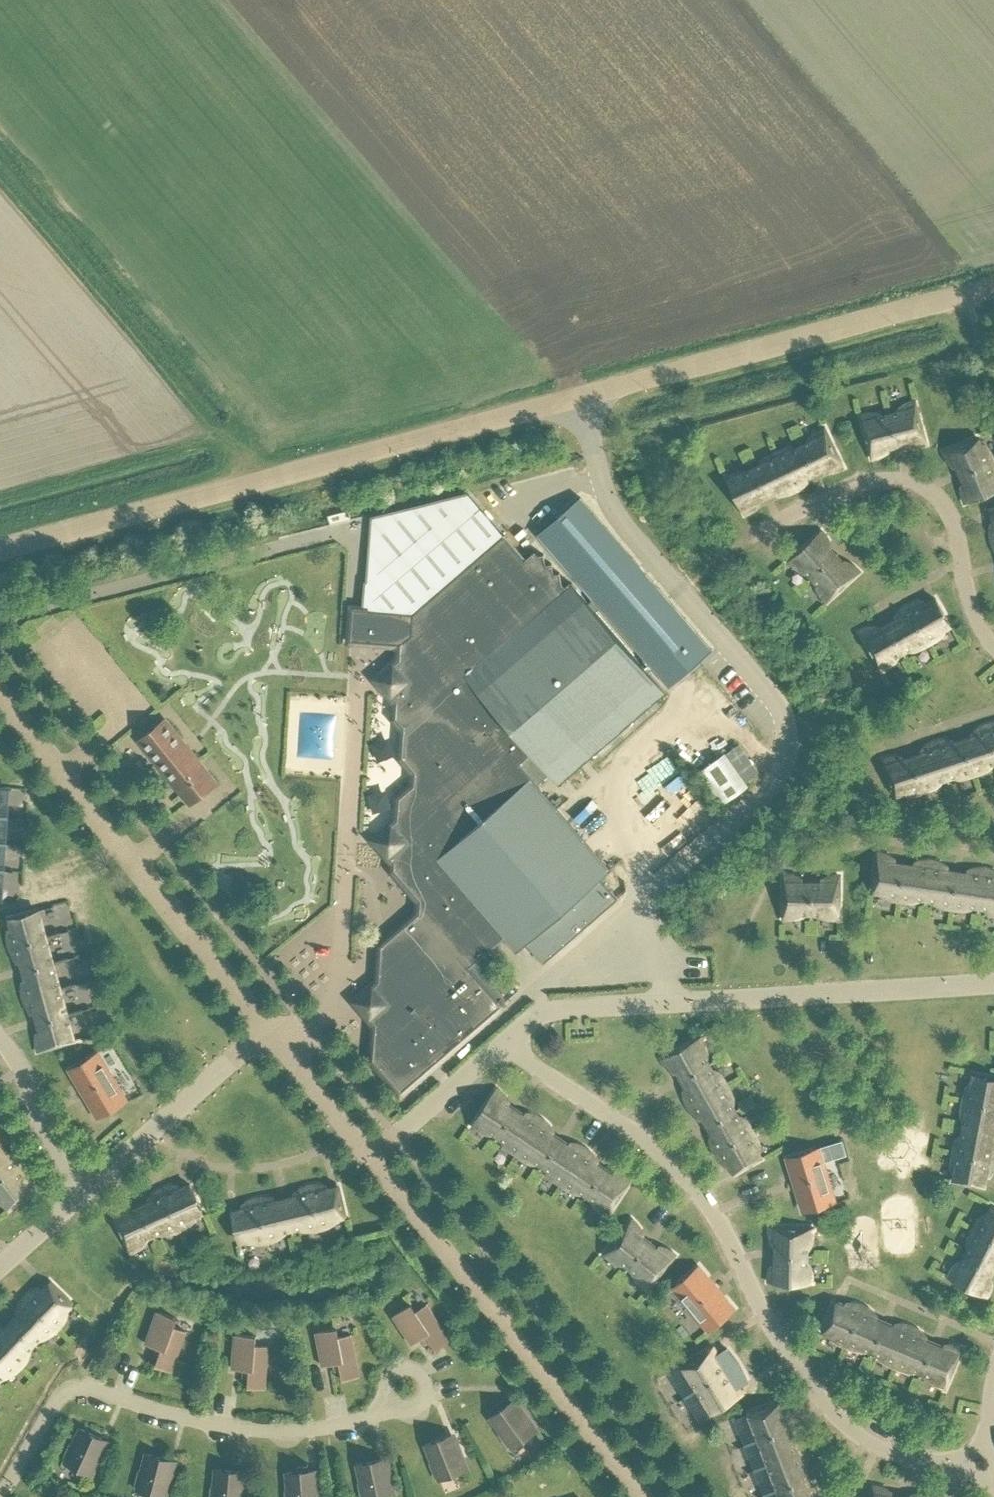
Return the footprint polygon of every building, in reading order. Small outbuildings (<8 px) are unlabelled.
[(910,439),(911,443),(916,444),(920,443),(924,443),(926,442),(914,399),(913,399),(915,406),(890,413),(889,406),(887,406),(889,413),(865,420),(863,412),(861,413),(873,456),(874,456),(878,454),(882,452),(886,450),(885,445),(897,442),(898,446),(899,446),(898,442),(910,439)] [(837,469),(841,467),(842,467),(823,426),(822,427),(825,433),(802,444),(799,438),(798,438),(801,445),(778,456),(775,449),(774,450),(777,456),(754,467),(751,460),(749,461),(753,468),(730,479),(726,472),(725,472),(744,513),(746,512),(749,510),(753,507),(756,505),(754,500),(765,495),(767,499),(768,498),(767,494),(778,489),(780,493),(783,493),(787,492),(790,491),(793,490),(796,488),(799,486),(802,484),(804,482),(802,477),(814,472),(816,476),(817,475),(815,471),(826,466),(828,470),(833,470),(837,469)] [(993,491),(993,475),(979,438),(951,449),(972,500),(993,491)] [(389,846),(396,846),(395,869),(421,899),(420,913),(441,895),(486,951),(505,934),(518,950),(527,942),(544,961),(618,897),(601,878),(610,870),(536,784),(549,770),(560,782),(665,692),(648,671),(653,666),(670,686),(712,649),(581,497),(538,534),(593,597),(588,601),(572,583),(566,588),(562,584),(560,574),(553,574),(552,565),(546,565),(544,556),(538,556),(535,552),(525,561),(506,538),(467,491),(371,516),(366,579),(365,582),(362,609),(352,608),(351,640),(401,643),(400,664),(397,664),(390,670),(390,675),(389,690),(398,697),(397,717),(405,725),(403,756),(416,771),(415,784),(400,797),(397,834),(390,834),(389,846)] [(825,535),(822,532),(821,531),(788,561),(789,562),(795,557),(812,576),(806,581),(807,582),(813,577),(830,595),(825,600),(826,601),(858,571),(857,570),(854,567),(851,564),(847,562),(843,565),(835,556),(838,553),(837,552),(834,555),(825,546),(829,543),(827,539),(825,535)] [(867,630),(863,631),(862,632),(884,671),(885,671),(881,664),(903,652),(907,659),(908,658),(905,652),(927,639),(930,646),(932,645),(928,639),(952,626),(937,600),(925,606),(923,602),(919,603),(916,604),(913,605),(910,606),(907,608),(904,610),(901,612),(899,615),(901,619),(890,625),(888,621),(887,622),(889,626),(878,632),(876,628),(872,629),(867,630)] [(219,781),(167,717),(138,740),(190,805),(219,781)] [(925,749),(921,749),(918,749),(915,750),(911,751),(908,752),(905,754),(902,755),(899,757),(900,762),(887,766),(899,802),(900,801),(898,794),(922,787),(924,794),(925,793),(923,786),(947,778),(950,785),(951,785),(949,778),(973,770),(975,777),(976,777),(974,770),(993,763),(993,732),(990,733),(989,729),(988,729),(989,734),(977,737),(976,733),(972,733),(969,733),(965,734),(962,735),(959,736),(956,737),(953,739),(950,741),(951,746),(939,749),(938,745),(937,746),(938,750),(926,754),(925,749)] [(726,752),(699,770),(722,804),(749,785),(744,778),(732,761),(726,752)] [(575,818),(583,830),(602,817),(593,805),(575,818)] [(919,862),(916,861),(913,860),(910,859),(906,858),(903,858),(899,858),(896,858),(893,858),(892,863),(878,861),(872,898),(874,898),(875,891),(900,895),(899,902),(900,902),(901,895),(927,899),(925,906),(927,906),(928,899),(953,903),(952,910),(953,910),(954,903),(979,906),(978,914),(980,914),(981,907),(993,909),(993,878),(985,877),(986,873),(984,872),(984,877),(971,875),(972,870),(969,869),(966,867),(962,866),(959,866),(956,865),(952,865),(949,866),(945,866),(945,871),(932,869),(933,865),(932,865),(931,869),(919,867),(919,862)] [(799,883),(799,878),(795,877),(791,876),(785,876),(785,921),(786,921),(786,913),(811,913),(811,921),(813,921),(813,913),(838,914),(838,921),(839,921),(840,876),(834,876),(830,877),(825,879),(825,883),(813,883),(813,879),(812,879),(812,883),(799,883)] [(506,975),(486,951),(441,895),(420,913),(382,946),(380,981),(355,1001),(377,1024),(374,1059),(402,1093),(505,1005),(502,1002),(507,998),(494,984),(506,975)] [(39,1044),(39,1048),(40,1049),(83,1037),(83,1036),(76,1038),(69,1013),(76,1012),(76,1010),(68,1012),(62,988),(69,986),(69,985),(61,987),(55,962),(62,960),(61,959),(54,961),(48,936),(55,934),(54,933),(47,935),(40,909),(11,917),(15,931),(10,932),(10,935),(10,939),(11,942),(11,946),(12,949),(14,952),(15,955),(17,958),(22,957),(25,969),(21,970),(22,971),(26,970),(29,982),(25,983),(24,987),(24,990),(25,994),(26,997),(27,1000),(28,1004),(30,1007),(32,1009),(36,1008),(40,1020),(35,1021),(36,1023),(40,1021),(43,1034),(39,1035),(39,1039),(39,1044)] [(704,1112),(700,1114),(700,1117),(701,1121),(703,1124),(704,1127),(706,1130),(708,1133),(710,1135),(713,1138),(717,1135),(723,1146),(720,1148),(720,1149),(724,1147),(730,1158),(726,1160),(727,1165),(728,1169),(730,1173),(731,1174),(770,1152),(769,1151),(763,1154),(750,1132),(756,1129),(756,1127),(749,1131),(737,1109),(743,1105),(743,1104),(736,1108),(724,1086),(730,1082),(729,1081),(723,1085),(710,1063),(717,1059),(716,1058),(710,1062),(696,1038),(670,1053),(677,1065),(673,1068),(674,1071),(675,1074),(676,1078),(678,1081),(679,1084),(682,1086),(684,1089),(687,1091),(691,1089),(697,1100),(693,1102),(694,1103),(698,1101),(704,1112)] [(72,1069),(100,1116),(125,1100),(97,1053),(72,1069)] [(974,1073),(968,1099),(961,1097),(961,1099),(968,1100),(963,1125),(956,1124),(955,1125),(963,1126),(958,1151),(950,1150),(950,1151),(957,1153),(952,1179),(981,1185),(984,1171),(989,1172),(991,1169),(992,1166),(993,1163),(993,1160),(993,1145),(990,1145),(992,1132),(993,1133),(993,1131),(992,1131),(993,1122),(993,1077),(974,1073)] [(500,1093),(497,1090),(496,1090),(471,1127),(472,1128),(476,1121),(497,1135),(493,1142),(494,1142),(498,1136),(519,1150),(515,1156),(516,1157),(520,1151),(542,1165),(538,1171),(539,1172),(543,1166),(564,1180),(560,1186),(561,1187),(565,1180),(586,1194),(582,1201),(583,1201),(587,1195),(609,1209),(604,1215),(605,1216),(630,1179),(629,1178),(625,1176),(621,1174),(617,1173),(614,1177),(604,1170),(606,1167),(605,1166),(603,1169),(592,1163),(595,1158),(593,1156),(590,1153),(588,1151),(585,1149),(582,1147),(579,1146),(576,1144),(572,1143),(570,1148),(559,1141),(562,1137),(561,1136),(558,1140),(548,1133),(551,1129),(548,1126),(546,1124),(543,1122),(540,1120),(538,1118),(534,1116),(531,1115),(528,1114),(525,1118),(515,1111),(517,1108),(516,1107),(514,1110),(503,1104),(506,1099),(503,1096),(500,1093)] [(9,1208),(33,1190),(25,1178),(28,1175),(27,1172),(26,1169),(24,1166),(22,1163),(20,1160),(18,1158),(15,1156),(12,1154),(8,1157),(1,1147),(4,1144),(3,1143),(0,1146),(0,1196),(9,1208)] [(790,1157),(806,1210),(834,1201),(818,1149),(790,1157)] [(120,1210),(116,1211),(115,1211),(133,1253),(134,1252),(131,1245),(154,1235),(157,1242),(158,1241),(155,1235),(179,1224),(182,1231),(183,1231),(180,1224),(205,1213),(193,1186),(180,1191),(178,1187),(174,1187),(171,1188),(168,1189),(164,1190),(161,1191),(158,1193),(156,1195),(153,1198),(155,1202),(143,1207),(142,1203),(141,1204),(142,1208),(131,1213),(129,1208),(125,1209),(120,1210)] [(248,1203),(246,1205),(247,1210),(233,1213),(240,1242),(266,1236),(268,1243),(269,1243),(268,1236),(292,1230),(294,1237),(295,1236),(293,1229),(318,1223),(320,1230),(321,1230),(319,1223),(346,1217),(339,1187),(325,1191),(324,1186),(320,1186),(317,1186),(313,1186),(310,1187),(307,1188),(303,1189),(300,1191),(297,1192),(299,1197),(286,1200),(285,1196),(284,1196),(285,1201),(273,1203),(272,1199),(268,1198),(265,1198),(262,1199),(258,1199),(255,1200),(252,1202),(248,1203)] [(983,1203),(982,1204),(989,1207),(977,1230),(971,1227),(970,1228),(977,1231),(965,1254),(959,1250),(958,1251),(965,1255),(952,1279),(979,1292),(985,1280),(990,1282),(992,1280),(993,1278),(993,1208),(983,1203)] [(637,1224),(634,1221),(633,1220),(604,1255),(605,1256),(610,1250),(629,1266),(625,1272),(626,1273),(630,1267),(650,1283),(645,1289),(646,1290),(675,1255),(674,1254),(670,1252),(666,1250),(662,1248),(659,1252),(649,1244),(652,1240),(651,1240),(648,1243),(639,1235),(642,1231),(639,1228),(637,1224)] [(771,1276),(771,1281),(771,1282),(816,1283),(816,1282),(808,1282),(809,1256),(816,1257),(816,1255),(809,1255),(810,1230),(817,1230),(817,1229),(772,1227),(772,1229),(773,1233),(773,1237),(774,1242),(779,1242),(779,1254),(775,1254),(775,1255),(779,1256),(779,1268),(774,1268),(772,1272),(771,1276)] [(710,1328),(733,1309),(697,1267),(675,1286),(710,1328)] [(17,1363),(22,1368),(23,1368),(18,1362),(35,1344),(41,1349),(42,1348),(36,1343),(54,1325),(59,1330),(60,1329),(55,1324),(74,1305),(52,1284),(42,1294),(39,1291),(36,1292),(33,1294),(30,1296),(28,1299),(25,1301),(23,1304),(22,1307),(20,1310),(24,1313),(15,1322),(12,1319),(11,1320),(14,1323),(5,1332),(2,1329),(0,1330),(0,1381),(17,1363)] [(393,1315),(394,1316),(395,1315),(413,1342),(412,1343),(412,1344),(426,1335),(436,1349),(450,1340),(427,1305),(431,1302),(431,1301),(416,1311),(411,1303),(393,1315)] [(903,1325),(899,1325),(897,1329),(886,1324),(888,1320),(886,1320),(885,1324),(873,1319),(875,1315),(872,1312),(870,1310),(867,1308),(863,1307),(860,1306),(857,1305),(853,1304),(850,1304),(848,1308),(835,1303),(824,1331),(848,1341),(845,1348),(847,1348),(850,1342),(873,1351),(870,1358),(871,1359),(874,1352),(897,1362),(895,1369),(896,1369),(899,1362),(922,1372),(919,1379),(920,1380),(923,1373),(947,1383),(944,1389),(945,1390),(962,1349),(961,1348),(957,1347),(953,1346),(948,1345),(946,1350),(935,1345),(937,1341),(935,1341),(934,1345),(922,1340),(924,1335),(921,1333),(919,1331),(916,1329),(913,1328),(909,1327),(906,1326),(903,1325)] [(177,1318),(157,1310),(157,1312),(158,1312),(147,1342),(146,1342),(146,1343),(161,1349),(155,1365),(172,1371),(186,1332),(190,1333),(191,1332),(174,1326),(177,1318)] [(337,1327),(316,1331),(316,1333),(318,1332),(324,1364),(323,1364),(323,1365),(339,1362),(342,1379),(359,1376),(351,1335),(356,1334),(356,1333),(339,1336),(337,1327)] [(256,1335),(235,1334),(235,1335),(236,1335),(234,1367),(233,1367),(233,1368),(249,1369),(248,1387),(265,1388),(268,1347),(273,1347),(273,1346),(256,1344),(256,1335)] [(730,1370),(726,1364),(721,1359),(716,1362),(709,1350),(684,1366),(698,1389),(691,1393),(692,1394),(698,1390),(712,1413),(738,1397),(731,1385),(735,1383),(733,1376),(730,1370)] [(805,1464),(805,1461),(804,1458),(804,1454),(803,1451),(801,1448),(800,1445),(798,1442),(796,1439),(791,1441),(787,1429),(791,1428),(790,1426),(786,1428),(782,1416),(786,1414),(786,1410),(785,1406),(784,1401),(784,1400),(742,1416),(742,1417),(749,1415),(758,1439),(751,1441),(752,1442),(759,1440),(768,1464),(761,1466),(761,1467),(768,1465),(777,1489),(770,1491),(771,1492),(778,1490),(780,1496),(820,1496),(817,1493),(815,1489),(810,1491),(806,1479),(810,1477),(809,1476),(805,1478),(801,1466),(805,1464)] [(522,1410),(518,1413),(510,1402),(490,1416),(501,1432),(499,1433),(508,1445),(510,1443),(513,1447),(537,1429),(522,1410)] [(102,1452),(97,1450),(103,1437),(81,1427),(73,1445),(71,1443),(65,1457),(67,1458),(65,1462),(92,1474),(102,1452)] [(459,1445),(453,1448),(448,1435),(426,1444),(433,1461),(430,1462),(436,1476),(438,1475),(440,1479),(468,1468),(459,1445)] [(172,1473),(167,1472),(170,1459),(147,1453),(142,1471),(139,1470),(136,1484),(138,1485),(137,1489),(166,1496),(172,1473)] [(384,1472),(381,1458),(357,1464),(361,1482),(359,1483),(362,1496),(365,1496),(382,1496),(395,1494),(389,1471),(384,1472)] [(239,1484),(240,1470),(216,1468),(214,1487),(212,1487),(211,1496),(243,1496),(245,1484),(239,1484)] [(312,1483),(311,1469),(287,1471),(288,1490),(286,1490),(286,1496),(319,1496),(318,1482),(312,1483)] [(876,1486),(875,1496),(902,1496),(902,1493),(901,1493),(900,1496),(888,1495),(889,1490),(885,1489),(880,1487),(876,1486)]
